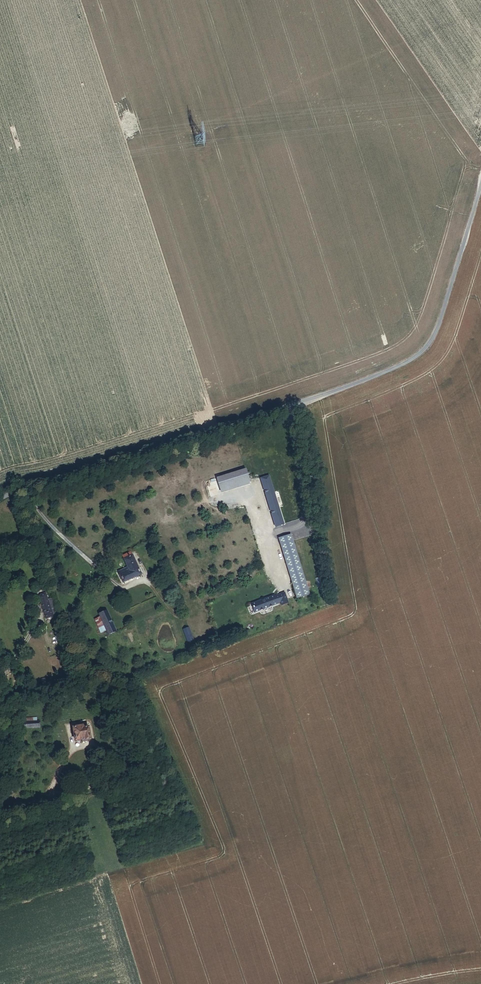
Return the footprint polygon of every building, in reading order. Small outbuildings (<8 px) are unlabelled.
[(218,485),(248,477),(245,467),(215,475),(218,485)] [(281,520),(267,474),(259,477),(273,523),(281,520)] [(307,591),(289,531),(284,532),(277,534),(277,535),(295,595),(307,591)] [(123,583),(139,576),(129,552),(119,556),(124,570),(119,573),(123,583)] [(276,604),(273,596),(249,605),(252,613),(276,604)] [(46,619),(51,617),(46,600),(46,599),(40,600),(46,619)] [(51,617),(56,616),(50,599),(46,600),(51,617)] [(108,625),(115,623),(108,600),(101,603),(102,608),(105,618),(107,624),(108,625)] [(187,641),(238,622),(233,611),(183,630),(187,641)] [(17,728),(36,726),(35,719),(17,721),(17,728)] [(73,741),(89,738),(87,725),(71,728),(73,741)]
